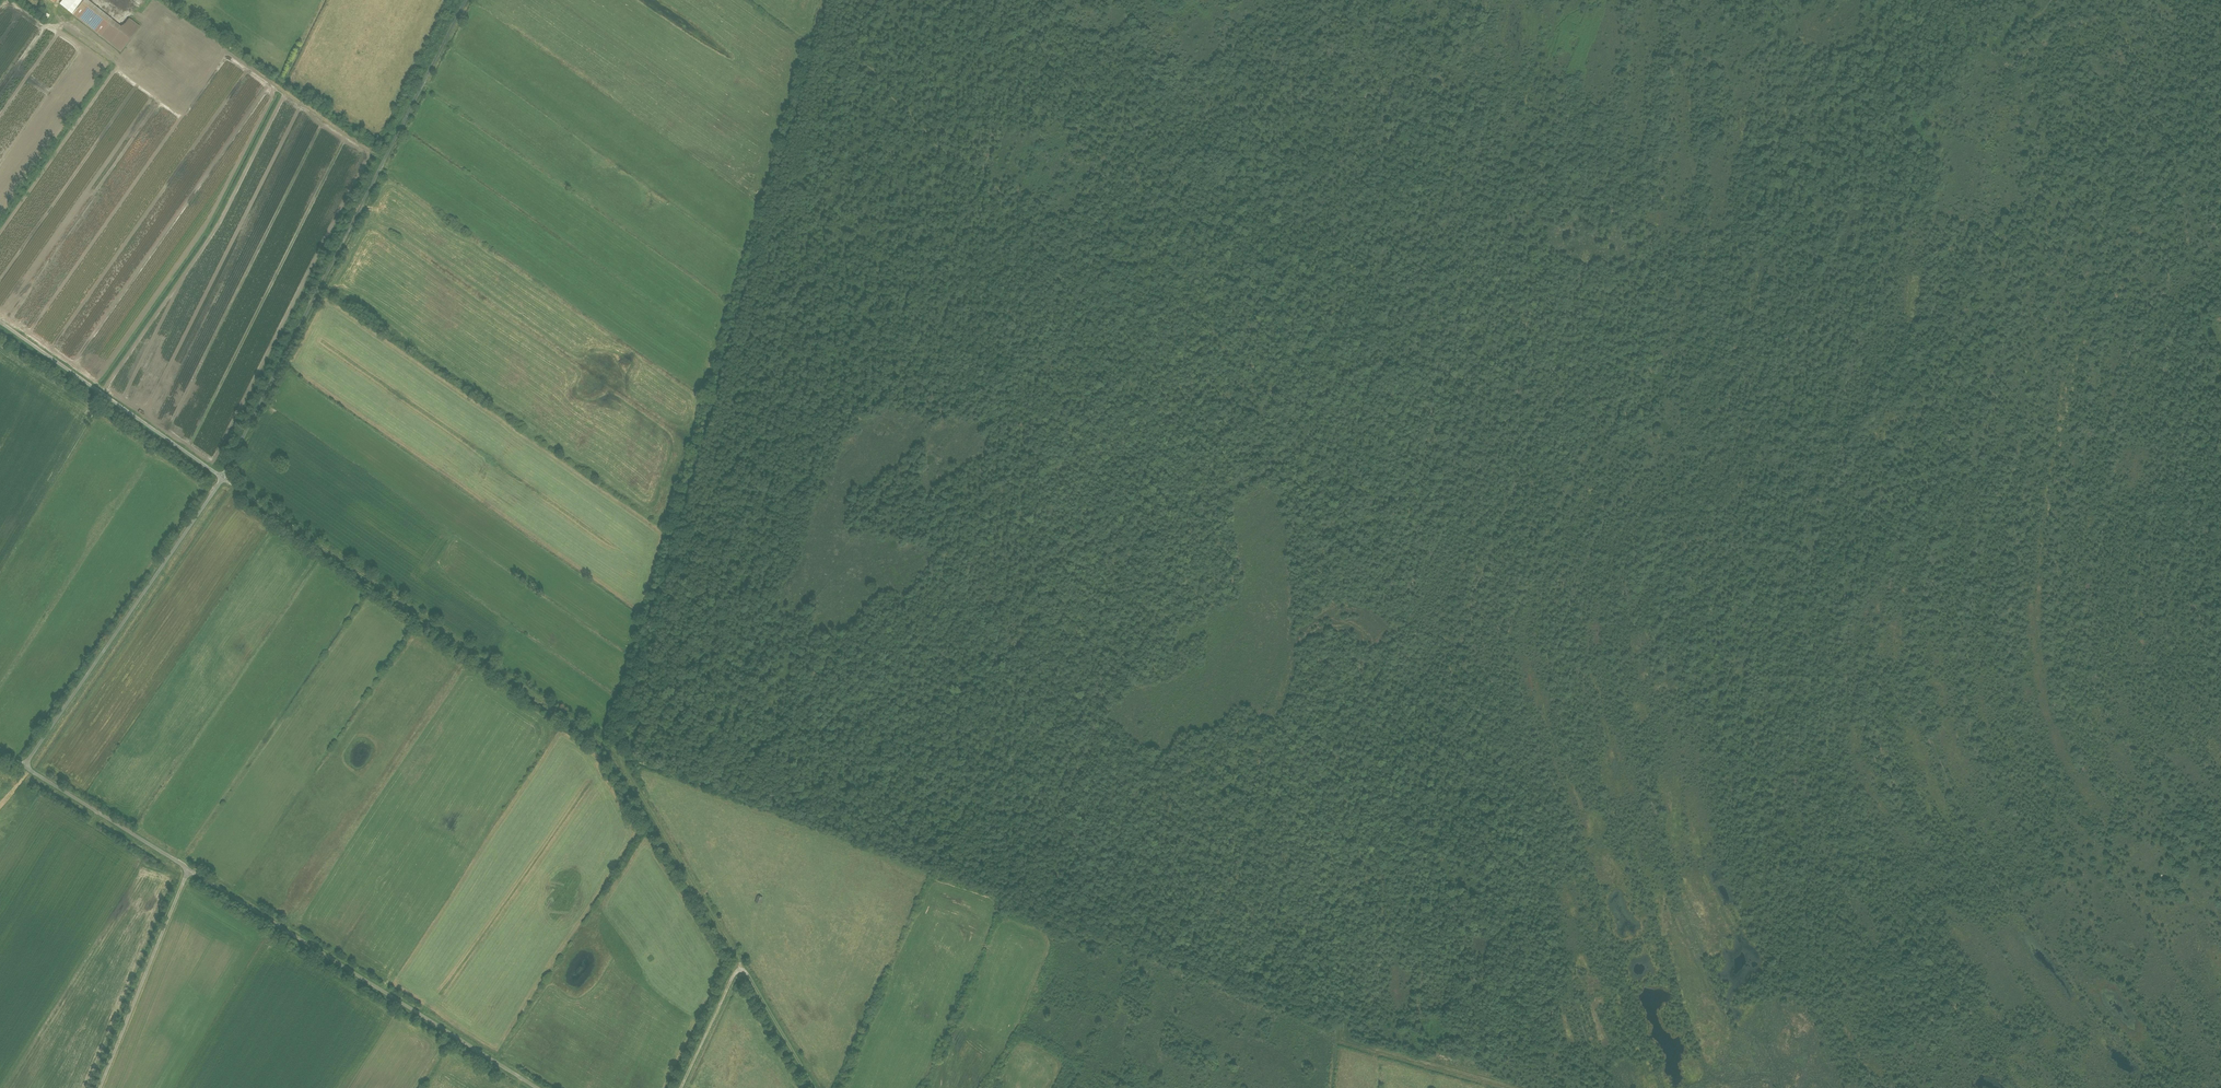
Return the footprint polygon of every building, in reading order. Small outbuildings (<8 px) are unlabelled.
[(86,0),(64,0),(60,5),(73,16),(86,0)] [(141,28),(129,18),(121,28),(86,0),(73,16),(121,53),(141,28)] [(43,11),(40,17),(47,21),(50,15),(43,11)]
